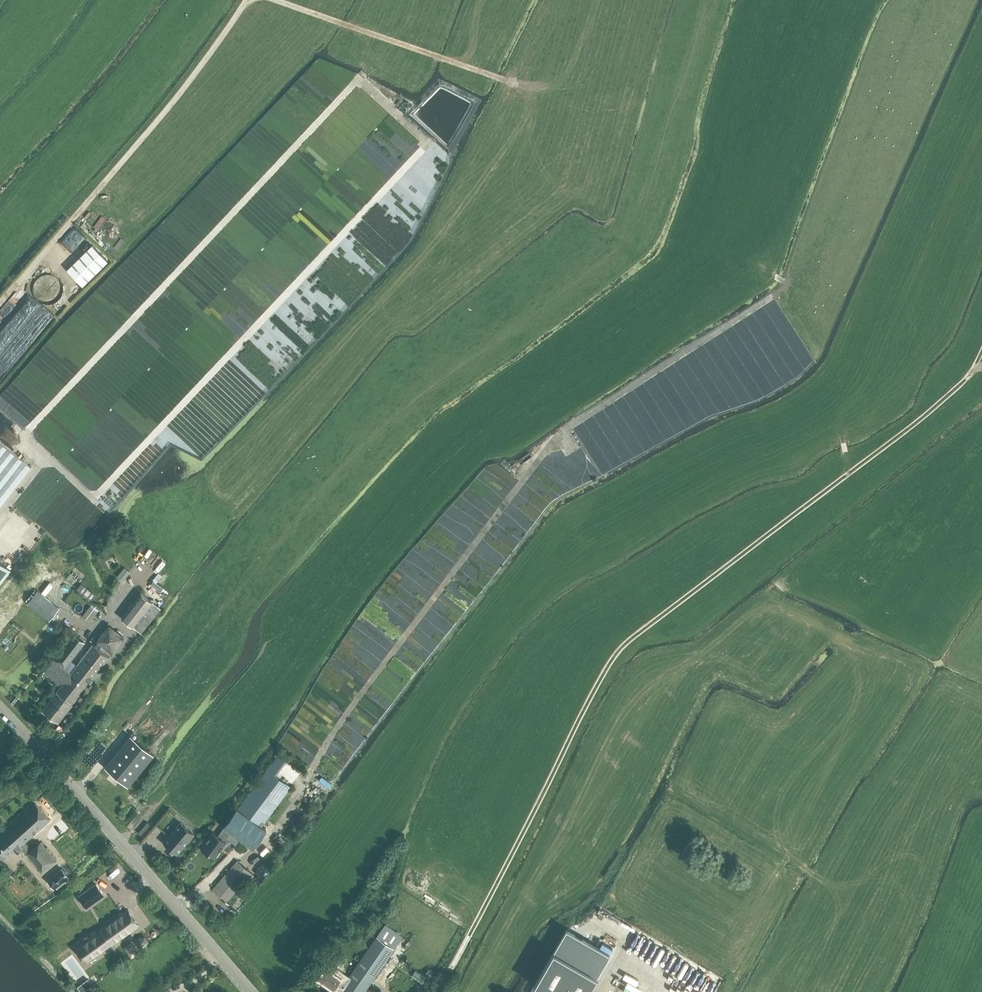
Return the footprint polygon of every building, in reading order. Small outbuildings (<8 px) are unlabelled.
[(93,244),(68,269),(83,285),(108,260),(93,244)] [(30,464),(0,441),(0,503),(30,464)] [(12,571),(0,561),(0,586),(12,571)] [(160,584),(157,588),(167,596),(170,592),(160,584)] [(28,603),(49,620),(59,607),(38,591),(28,603)] [(123,618),(134,627),(134,626),(142,633),(162,609),(143,593),(123,618)] [(110,624),(98,639),(113,650),(125,636),(110,624)] [(43,709),(60,722),(109,658),(110,657),(94,644),(72,673),(65,667),(84,643),(76,636),(57,660),(55,659),(47,669),(64,683),(43,709)] [(131,735),(105,766),(129,786),(155,754),(131,735)] [(268,769),(225,827),(232,831),(254,848),(267,829),(262,826),(292,786),(268,769)] [(51,819),(37,804),(2,835),(3,836),(0,838),(0,854),(4,859),(15,849),(18,852),(23,848),(21,846),(26,841),(51,819)] [(147,822),(139,832),(144,837),(153,826),(147,822)] [(162,841),(176,853),(193,833),(179,822),(162,841)] [(232,831),(225,827),(219,835),(213,831),(201,847),(215,856),(227,841),(226,840),(232,831)] [(28,854),(42,872),(57,860),(42,842),(33,849),(28,854)] [(214,888),(228,900),(252,872),(238,860),(214,888)] [(48,880),(55,888),(69,876),(62,868),(48,880)] [(78,896),(87,907),(104,895),(96,883),(78,896)] [(75,947),(84,962),(112,943),(139,924),(128,909),(101,928),(75,947)] [(335,988),(336,986),(345,991),(364,991),(395,947),(403,936),(387,925),(385,927),(384,926),(380,932),(378,936),(347,979),(326,964),(317,976),(335,988)] [(530,991),(587,991),(610,953),(567,928),(554,950),(534,985),(530,991)] [(137,942),(140,946),(146,946),(148,941),(145,937),(139,937),(137,942)] [(138,951),(131,941),(124,946),(130,956),(138,951)] [(430,968),(425,974),(430,977),(434,971),(430,968)]
